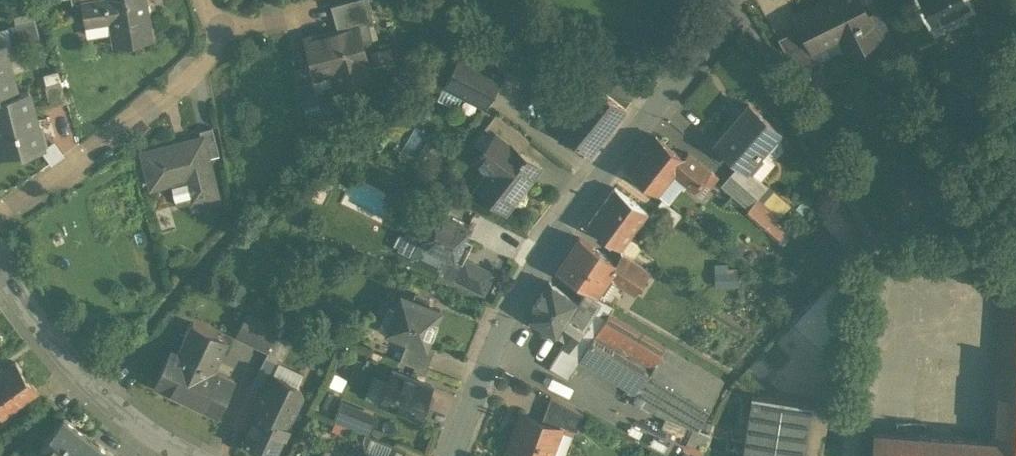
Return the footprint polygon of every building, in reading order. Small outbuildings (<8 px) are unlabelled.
[(82,1),(86,24),(87,24),(86,22),(110,18),(114,45),(153,38),(146,0),(90,0),(82,1)] [(331,4),(338,29),(356,24),(361,40),(372,37),(368,23),(373,22),(367,0),(346,0),(331,4)] [(823,3),(822,2),(796,15),(802,26),(813,49),(814,48),(845,33),(853,47),(847,50),(848,51),(878,36),(860,0),(829,0),(823,3)] [(936,27),(953,18),(950,11),(967,2),(966,0),(923,0),(936,27)] [(34,18),(8,25),(12,43),(39,36),(34,18)] [(338,29),(306,38),(317,76),(318,76),(342,69),(346,80),(346,81),(370,74),(366,62),(367,62),(361,40),(356,24),(338,29)] [(802,26),(778,38),(796,70),(819,58),(814,48),(813,49),(802,26)] [(0,44),(0,95),(18,91),(6,42),(0,44)] [(308,63),(293,68),(298,99),(316,94),(308,63)] [(545,66),(524,90),(550,112),(571,88),(545,66)] [(342,69),(318,76),(321,87),(346,80),(342,69)] [(58,70),(44,74),(47,83),(61,80),(58,70)] [(47,83),(45,84),(50,105),(67,101),(61,80),(47,83)] [(594,83),(557,126),(591,153),(626,109),(594,83)] [(0,95),(0,152),(16,147),(22,151),(38,146),(34,131),(38,125),(29,88),(18,91),(0,95)] [(508,102),(492,89),(484,99),(500,112),(508,102)] [(780,129),(750,102),(716,141),(739,161),(745,167),(747,165),(780,129)] [(529,139),(495,113),(484,127),(494,134),(496,132),(520,151),(529,139)] [(219,153),(212,126),(199,129),(202,139),(203,139),(208,156),(219,153)] [(520,151),(496,132),(494,134),(482,150),(496,161),(476,187),(505,210),(540,166),(520,151)] [(686,157),(657,134),(627,170),(657,193),(674,172),(702,194),(717,175),(690,153),(686,157)] [(202,139),(178,146),(177,143),(143,152),(151,186),(171,181),(190,176),(195,198),(192,199),(193,200),(217,194),(208,156),(203,139),(202,139)] [(747,165),(745,167),(739,161),(730,172),(758,196),(768,185),(747,165)] [(758,196),(730,172),(720,184),(748,208),(758,196)] [(190,176),(171,181),(177,204),(193,200),(192,199),(195,198),(190,176)] [(650,211),(616,186),(589,222),(633,255),(645,239),(635,231),(650,211)] [(469,223),(434,205),(417,238),(420,239),(449,254),(453,256),(464,235),(469,223)] [(464,235),(453,256),(462,260),(472,239),(464,235)] [(580,235),(557,269),(596,292),(608,275),(635,294),(650,271),(621,251),(616,259),(580,235)] [(449,254),(420,239),(412,255),(441,270),(449,254)] [(719,263),(718,281),(741,282),(742,263),(719,263)] [(580,301),(549,281),(527,315),(568,341),(552,365),(587,388),(598,371),(580,359),(610,312),(614,306),(587,289),(580,301)] [(440,307),(402,292),(397,306),(388,329),(408,337),(426,344),(426,342),(440,307)] [(994,439),(874,431),(872,455),(1015,455),(1015,299),(1003,298),(999,362),(994,439)] [(397,306),(389,302),(379,326),(388,329),(397,306)] [(278,326),(246,312),(236,333),(268,348),(278,326)] [(723,383),(610,312),(580,359),(598,371),(599,371),(641,395),(637,401),(698,433),(723,383)] [(226,337),(193,321),(178,351),(171,348),(155,381),(218,411),(234,378),(212,367),(226,337)] [(426,344),(408,337),(400,358),(372,348),(372,349),(426,368),(435,346),(426,342),(426,344)] [(265,355),(250,386),(261,391),(262,390),(264,391),(272,373),(273,374),(278,361),(265,355)] [(0,374),(0,415),(1,416),(36,392),(16,362),(0,374)] [(431,382),(392,367),(379,400),(418,416),(431,382)] [(273,374),(272,373),(264,391),(262,390),(261,391),(254,406),(259,408),(259,407),(290,421),(301,397),(297,384),(273,374)] [(745,455),(810,455),(815,419),(831,421),(833,403),(754,392),(745,455)] [(583,412),(551,395),(541,420),(559,427),(560,423),(576,429),(583,412)] [(290,421),(259,407),(259,408),(244,441),(275,455),(290,421)] [(373,418),(348,409),(343,422),(368,432),(373,418)] [(522,413),(517,428),(515,427),(507,448),(520,453),(521,455),(551,455),(553,450),(551,446),(559,427),(541,420),(522,413)] [(63,418),(37,451),(44,455),(111,455),(63,418)] [(337,452),(345,455),(353,455),(362,433),(347,427),(337,452)] [(372,433),(369,447),(390,452),(394,439),(372,433)]
